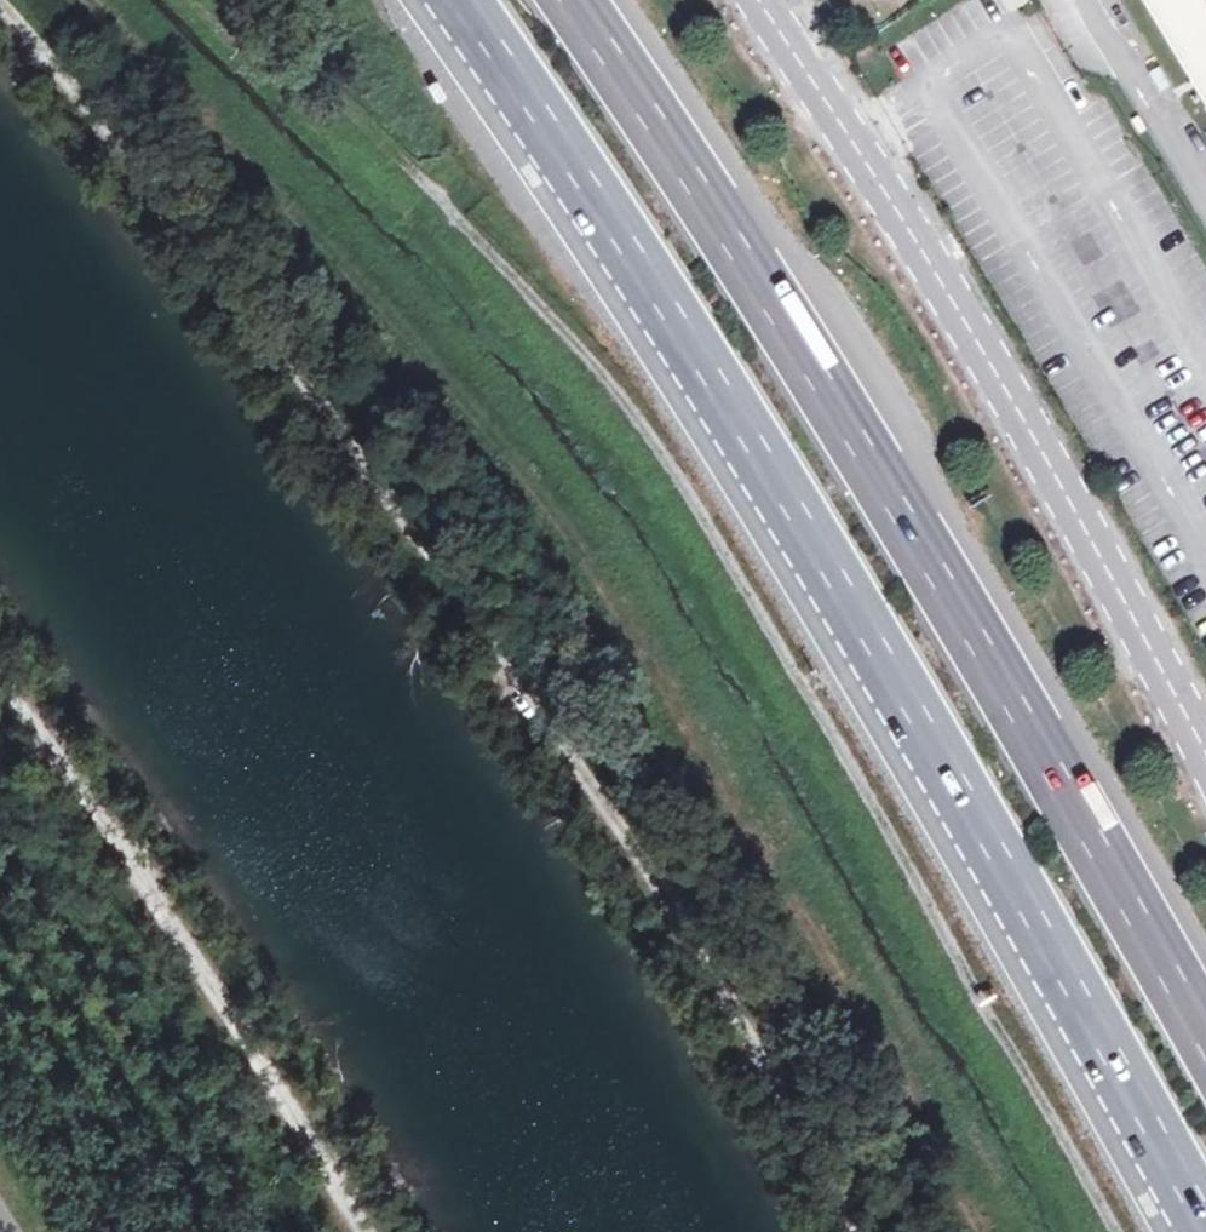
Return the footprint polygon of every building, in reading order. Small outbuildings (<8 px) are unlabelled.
[(1205,97),(1205,0),(1148,0),(1205,97)] [(1141,115),(1133,119),(1141,131),(1148,127),(1141,115)]
